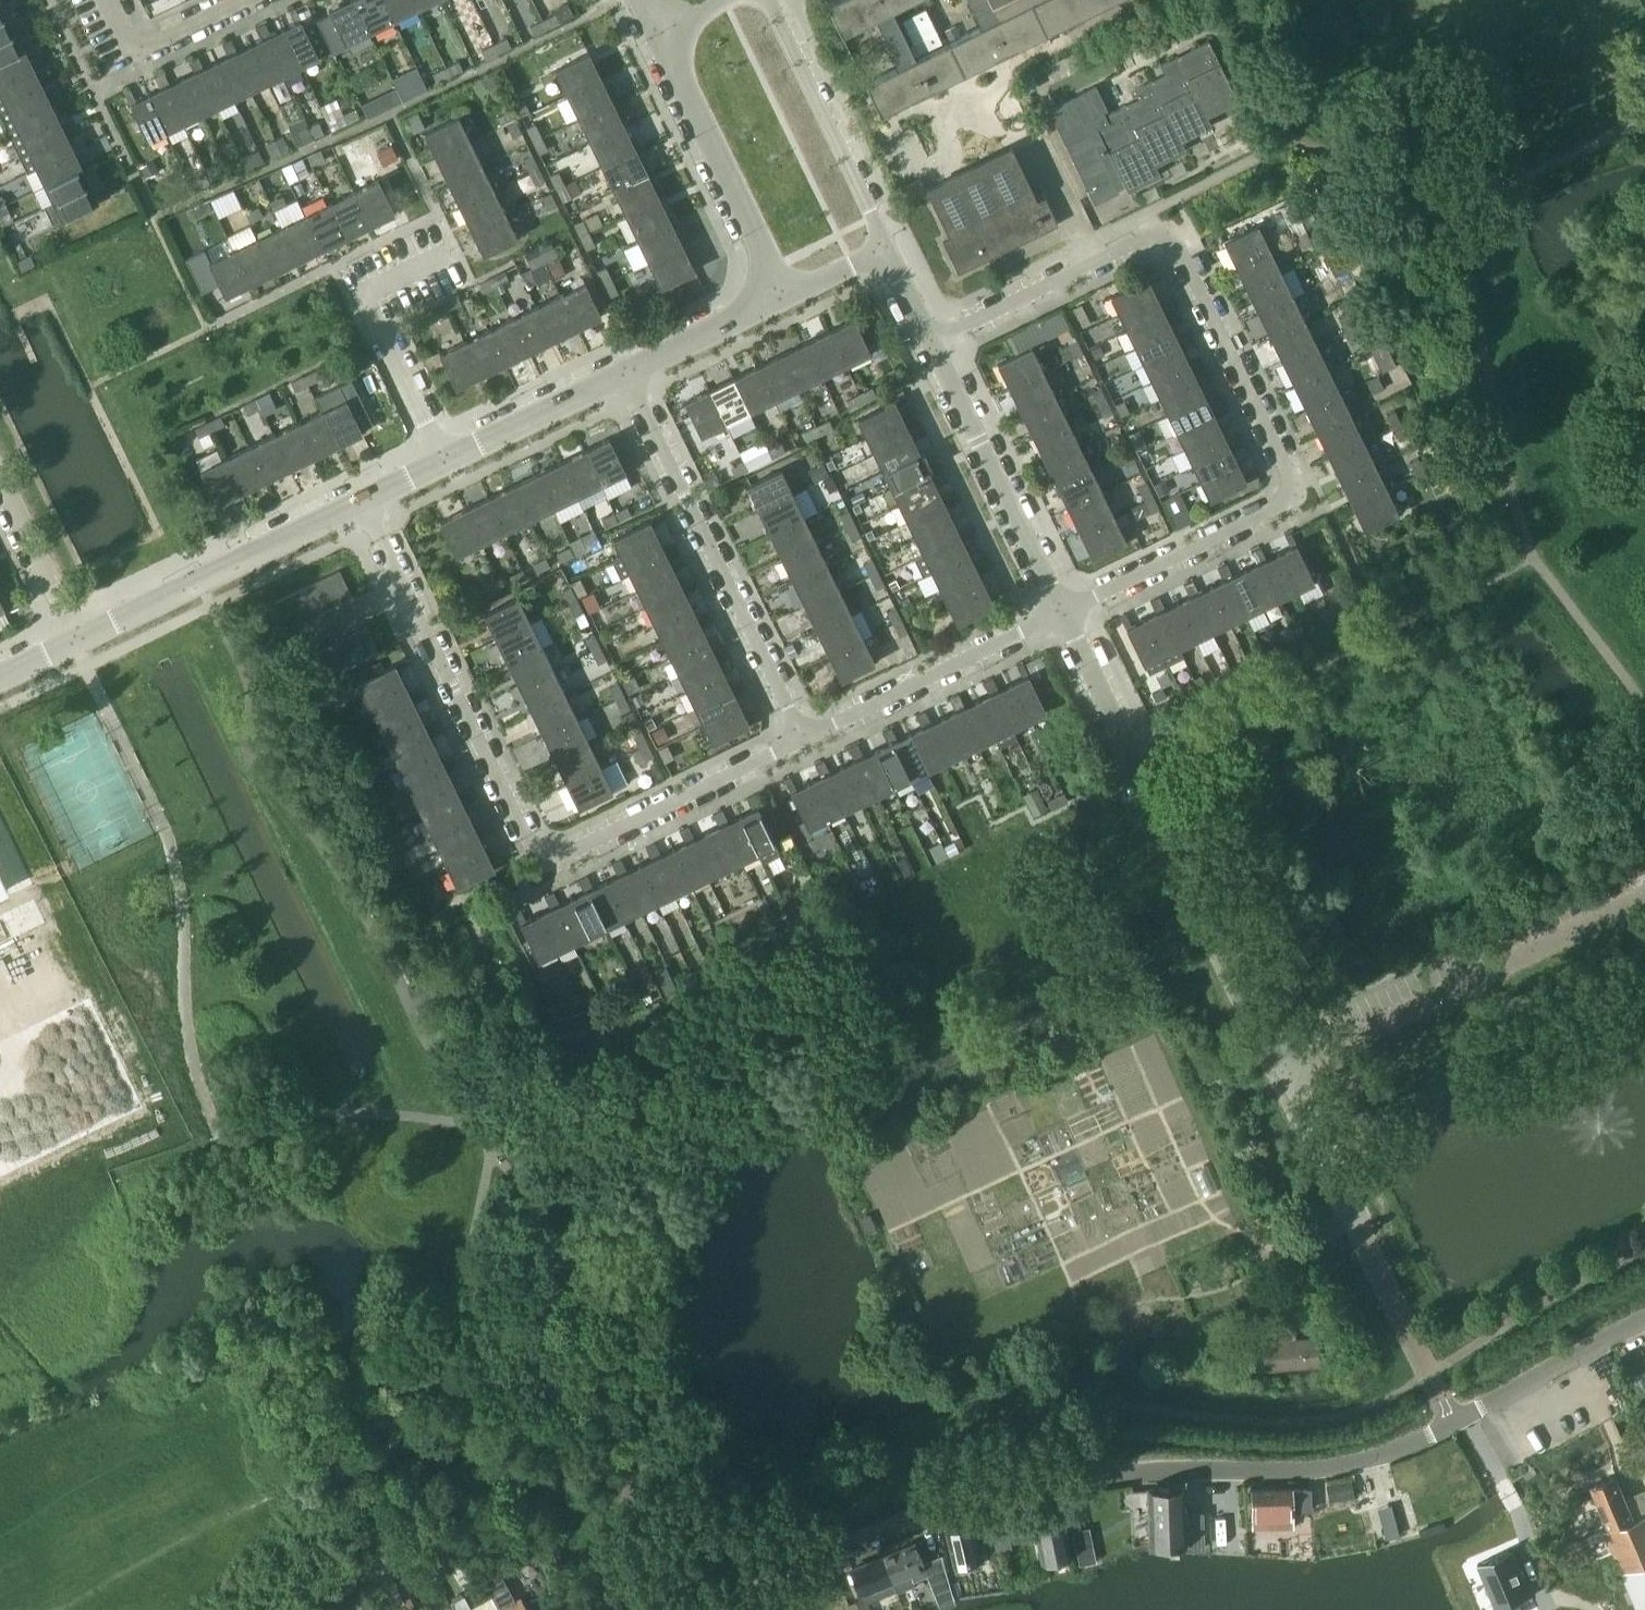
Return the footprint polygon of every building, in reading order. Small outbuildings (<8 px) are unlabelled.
[(353,0),(348,0),(328,10),(335,23),(345,44),(346,43),(368,32),(353,0)] [(368,32),(393,20),(384,0),(353,0),(368,32)] [(393,20),(417,8),(413,0),(384,0),(393,20)] [(417,8),(434,0),(413,0),(417,8)] [(826,2),(841,34),(875,17),(888,45),(892,52),(898,66),(892,68),(864,82),(874,102),(878,111),(880,113),(930,89),(961,74),(1042,34),(1046,32),(1112,0),(968,0),(981,26),(961,35),(957,25),(946,30),(950,40),(914,58),(890,9),(909,0),(830,0),(826,2)] [(318,56),(295,8),(289,11),(295,23),(282,29),(300,65),(318,56)] [(534,35),(560,22),(555,14),(530,26),(534,35)] [(0,19),(0,40),(16,32),(18,36),(24,33),(20,24),(14,27),(8,15),(0,19)] [(30,31),(28,26),(26,22),(20,24),(24,33),(30,31)] [(264,23),(255,27),(259,34),(268,30),(264,23)] [(345,44),(335,23),(324,28),(340,59),(351,53),(346,43),(345,44)] [(282,29),(270,35),(266,37),(284,73),(300,65),(282,29)] [(268,30),(259,34),(261,39),(249,46),(266,82),(284,73),(266,37),(270,35),(268,30)] [(18,36),(16,32),(0,40),(0,61),(24,49),(18,36)] [(485,59),(510,46),(506,37),(481,50),(485,59)] [(231,39),(222,44),(225,51),(234,46),(231,39)] [(1207,116),(1237,101),(1208,40),(1190,49),(1195,59),(1182,65),(1177,55),(1159,64),(1165,77),(1152,83),(1151,80),(1133,88),(1139,101),(1126,107),(1125,104),(1109,112),(1096,85),(1047,108),(1094,203),(1118,191),(1117,189),(1125,185),(1127,190),(1159,174),(1155,165),(1185,150),(1181,140),(1211,125),(1207,116)] [(249,46),(237,51),(234,46),(225,51),(228,56),(232,54),(250,89),(266,82),(249,46)] [(33,66),(30,61),(24,49),(0,61),(0,81),(33,66)] [(589,53),(555,69),(567,94),(601,78),(589,53)] [(250,89),(232,54),(228,56),(215,62),(233,98),(250,89)] [(42,55),(36,58),(41,67),(46,64),(42,55)] [(197,56),(188,60),(192,67),(201,63),(197,56)] [(34,70),(41,67),(36,58),(30,61),(33,66),(0,81),(0,103),(41,83),(34,70)] [(437,82),(463,69),(460,61),(433,74),(437,82)] [(215,62),(203,68),(199,70),(216,106),(233,98),(215,62)] [(201,63),(192,67),(194,72),(182,78),(199,114),(216,106),(199,70),(203,68),(201,63)] [(163,72),(154,77),(158,83),(167,79),(163,72)] [(182,78),(169,84),(167,79),(158,83),(160,89),(165,86),(183,122),(199,114),(182,78)] [(601,78),(567,94),(579,119),(613,102),(601,78)] [(369,114),(416,93),(410,79),(363,101),(369,114)] [(49,100),(51,104),(57,101),(52,92),(46,95),(41,83),(0,103),(0,116),(3,122),(49,100)] [(183,122),(165,86),(160,89),(147,95),(165,131),(183,122)] [(63,98),(58,89),(52,92),(57,101),(63,98)] [(165,131),(147,95),(136,101),(130,89),(124,91),(148,139),(165,131)] [(499,90),(491,94),(497,107),(506,103),(499,90)] [(57,117),(51,104),(49,100),(3,122),(11,139),(57,117)] [(515,104),(521,117),(529,113),(523,100),(515,104)] [(613,102),(579,119),(591,143),(625,127),(613,102)] [(346,123),(359,117),(356,109),(343,115),(346,123)] [(458,116),(424,133),(436,158),(470,141),(458,116)] [(19,155),(65,132),(63,129),(57,117),(11,139),(19,155)] [(514,136),(522,132),(516,119),(508,123),(514,136)] [(319,122),(309,126),(315,136),(323,133),(319,122)] [(75,123),(69,126),(73,135),(79,132),(75,123)] [(527,128),(533,141),(541,137),(535,124),(527,128)] [(73,150),(67,137),(73,135),(69,126),(63,129),(65,132),(19,155),(27,172),(37,168),(73,150)] [(313,139),(307,126),(298,129),(304,143),(313,139)] [(625,127),(591,143),(602,167),(636,150),(625,127)] [(289,150),(283,136),(265,144),(271,157),(289,150)] [(541,137),(533,141),(539,153),(547,149),(541,137)] [(470,141),(436,158),(448,182),(482,166),(470,141)] [(382,165),(398,158),(393,145),(377,152),(382,165)] [(1035,196),(1012,149),(1011,147),(926,189),(949,238),(942,241),(957,273),(1057,224),(1042,193),(1035,196)] [(45,184),(81,167),(84,171),(89,168),(85,159),(79,162),(73,150),(37,168),(45,184)] [(636,150),(602,167),(614,190),(648,174),(636,150)] [(524,158),(531,171),(539,167),(532,154),(524,158)] [(96,165),(91,156),(85,159),(89,168),(96,165)] [(301,177),(296,163),(285,167),(289,179),(297,176),(298,178),(301,177)] [(219,176),(214,164),(205,168),(210,179),(219,176)] [(482,166),(448,182),(460,206),(494,189),(482,166)] [(81,167),(45,184),(54,202),(90,184),(84,171),(81,167)] [(539,167),(531,171),(536,183),(545,179),(539,167)] [(209,182),(203,170),(195,174),(200,186),(209,182)] [(550,176),(556,189),(564,185),(558,172),(550,176)] [(648,174),(614,190),(626,215),(660,199),(648,174)] [(378,179),(353,191),(369,225),(394,213),(378,179)] [(54,202),(44,206),(53,224),(62,219),(110,196),(108,190),(96,196),(90,184),(54,202)] [(570,197),(564,185),(556,189),(562,201),(570,197)] [(494,189),(460,206),(471,230),(505,214),(494,189)] [(353,191),(329,203),(345,237),(369,225),(353,191)] [(1,195),(0,196),(0,217),(9,213),(1,195)] [(220,195),(210,199),(216,212),(225,209),(220,195)] [(283,195),(269,202),(273,210),(287,204),(283,195)] [(660,199),(626,215),(637,238),(671,222),(660,199)] [(1291,202),(1280,207),(1287,223),(1288,223),(1294,235),(1297,234),(1297,235),(1305,231),(1299,218),(1291,202)] [(329,203),(305,215),(321,249),(345,237),(329,203)] [(554,220),(562,216),(556,203),(548,207),(554,220)] [(258,207),(245,214),(249,222),(262,216),(258,207)] [(505,214),(471,230),(483,254),(517,238),(505,214)] [(305,215),(281,226),(297,260),(321,249),(305,215)] [(574,224),(580,237),(588,233),(582,220),(574,224)] [(1276,246),(1264,221),(1257,225),(1257,224),(1223,240),(1235,265),(1269,249),(1276,246)] [(671,222),(637,238),(649,263),(683,246),(671,222)] [(281,226),(256,238),(273,272),(297,260),(281,226)] [(1305,231),(1297,235),(1303,247),(1311,243),(1305,231)] [(588,233),(580,237),(586,249),(594,245),(588,233)] [(256,238),(233,250),(249,284),(273,272),(256,238)] [(683,246),(649,263),(660,287),(694,270),(683,246)] [(552,248),(540,254),(544,262),(556,256),(552,248)] [(1281,273),(1269,249),(1235,265),(1247,290),(1281,273)] [(203,250),(185,258),(201,291),(219,282),(225,295),(249,284),(233,250),(209,262),(203,250)] [(540,254),(528,260),(531,268),(544,262),(540,254)] [(1329,279),(1322,264),(1314,268),(1321,283),(1329,279)] [(597,273),(603,285),(611,281),(605,269),(597,273)] [(504,271),(491,278),(495,286),(508,280),(504,271)] [(1136,283),(1110,295),(1119,313),(1155,295),(1149,283),(1161,277),(1158,271),(1135,282),(1136,283)] [(1281,273),(1247,290),(1258,313),(1292,297),(1281,273)] [(491,278),(479,283),(483,292),(495,286),(491,278)] [(1336,291),(1329,279),(1321,283),(1327,295),(1336,291)] [(618,294),(611,281),(603,285),(609,297),(618,294)] [(584,282),(559,294),(576,328),(601,316),(584,282)] [(559,294),(535,306),(552,340),(576,328),(559,294)] [(456,295),(444,301),(448,309),(460,303),(456,295)] [(1155,295),(1119,313),(1127,330),(1163,312),(1161,307),(1155,295)] [(1292,297),(1258,313),(1270,337),(1304,321),(1292,297)] [(444,301),(432,307),(435,315),(448,309),(444,301)] [(1177,311),(1173,302),(1167,305),(1171,314),(1177,311)] [(1135,347),(1171,329),(1165,316),(1171,314),(1167,305),(1161,307),(1163,312),(1127,330),(1135,347)] [(535,306),(510,318),(527,352),(552,340),(535,306)] [(1061,307),(1008,335),(1017,352),(1070,324),(1061,307)] [(1338,317),(1344,330),(1352,326),(1346,313),(1338,317)] [(510,318),(487,329),(503,363),(527,352),(510,318)] [(853,318),(828,331),(845,365),(870,352),(853,318)] [(1304,321),(1270,337),(1282,361),(1316,344),(1304,321)] [(1352,326),(1344,330),(1350,342),(1358,338),(1352,326)] [(487,329),(463,341),(480,375),(503,363),(487,329)] [(1143,363),(1180,346),(1182,350),(1187,347),(1183,338),(1177,341),(1171,329),(1135,347),(1143,363)] [(828,331),(805,342),(821,376),(845,365),(828,331)] [(1194,344),(1189,335),(1183,338),(1187,347),(1194,344)] [(1083,352),(1077,340),(1060,348),(1066,361),(1075,356),(1083,352)] [(463,341),(439,353),(456,387),(480,375),(463,341)] [(805,342),(780,354),(797,388),(821,376),(805,342)] [(1316,344),(1282,361),(1293,385),(1327,368),(1316,344)] [(1180,346),(1143,363),(1152,380),(1188,363),(1182,350),(1180,346)] [(1031,347),(997,363),(1009,388),(1043,372),(1031,347)] [(1089,365),(1083,352),(1075,356),(1081,369),(1089,365)] [(780,354),(756,366),(773,400),(797,388),(780,354)] [(345,378),(361,370),(356,360),(340,368),(345,378)] [(1361,366),(1368,379),(1376,375),(1370,362),(1361,366)] [(1188,363),(1152,380),(1160,397),(1196,380),(1194,375),(1188,363)] [(756,366),(732,377),(749,411),(773,400),(756,366)] [(1327,368),(1293,385),(1305,409),(1339,393),(1327,368)] [(1210,378),(1206,369),(1199,372),(1204,381),(1210,378)] [(316,370),(304,376),(308,384),(320,378),(316,370)] [(1043,372),(1009,388),(1021,413),(1055,396),(1043,372)] [(1168,414),(1204,396),(1198,384),(1204,381),(1199,372),(1194,375),(1196,380),(1160,397),(1168,414)] [(1376,375),(1368,379),(1374,391),(1382,387),(1376,375)] [(304,376),(291,382),(295,390),(308,384),(304,376)] [(732,377),(708,389),(725,423),(749,411),(732,377)] [(871,387),(859,393),(863,401),(875,395),(871,387)] [(1092,391),(1098,404),(1106,401),(1100,387),(1092,391)] [(684,401),(701,435),(725,423),(708,389),(684,401)] [(863,401),(859,393),(835,404),(839,412),(863,401)] [(1339,393),(1305,409),(1317,433),(1351,416),(1339,393)] [(883,406),(857,419),(866,437),(903,419),(896,406),(908,400),(906,395),(883,406)] [(1055,396),(1021,413),(1033,436),(1066,420),(1055,396)] [(1176,431),(1213,413),(1215,418),(1220,415),(1216,406),(1210,409),(1204,396),(1168,414),(1176,431)] [(346,398),(321,411),(337,445),(362,433),(346,398)] [(255,400),(243,405),(247,413),(259,408),(255,400)] [(1123,400),(1114,404),(1119,413),(1120,416),(1129,412),(1123,400)] [(1106,401),(1098,404),(1104,416),(1112,413),(1106,401)] [(1222,403),(1216,406),(1220,415),(1227,412),(1222,403)] [(1385,414),(1391,427),(1400,423),(1393,410),(1385,414)] [(321,411),(296,423),(312,457),(337,445),(321,411)] [(1213,413),(1176,431),(1184,448),(1221,430),(1215,418),(1213,413)] [(1351,416),(1317,433),(1329,457),(1363,441),(1351,416)] [(220,417),(208,423),(211,431),(224,425),(220,417)] [(903,419),(866,437),(874,454),(911,436),(908,431),(903,419)] [(1066,420),(1033,436),(1044,461),(1078,444),(1066,420)] [(832,429),(829,421),(816,427),(820,435),(832,429)] [(208,423),(195,428),(199,437),(211,431),(208,423)] [(296,423),(272,434),(288,468),(312,457),(296,423)] [(1400,423),(1391,427),(1397,439),(1406,435),(1400,423)] [(925,434),(920,425),(914,428),(919,437),(925,434)] [(820,435),(816,427),(803,433),(807,441),(820,435)] [(919,453),(913,440),(919,437),(914,428),(908,431),(911,436),(874,454),(883,471),(919,453)] [(1138,429),(1129,433),(1134,444),(1143,439),(1138,429)] [(1221,430),(1184,448),(1193,465),(1229,447),(1227,442),(1221,430)] [(272,434),(248,446),(265,480),(288,468),(272,434)] [(1115,439),(1122,452),(1130,449),(1123,436),(1115,439)] [(1243,445),(1239,436),(1232,440),(1237,449),(1243,445)] [(609,438),(584,450),(600,484),(625,472),(609,438)] [(1201,481),(1237,464),(1231,451),(1237,449),(1232,440),(1227,442),(1229,447),(1193,465),(1201,481)] [(1363,441),(1329,457),(1341,481),(1374,465),(1363,441)] [(781,442),(767,449),(771,457),(785,450),(781,442)] [(1078,444),(1044,461),(1056,484),(1090,468),(1078,444)] [(248,446),(224,457),(241,491),(265,480),(248,446)] [(771,457),(767,449),(744,460),(748,469),(771,457)] [(1130,449),(1122,452),(1127,464),(1135,461),(1130,449)] [(584,450),(559,462),(576,496),(600,484),(584,450)] [(891,487),(927,469),(929,474),(935,471),(931,462),(925,464),(919,453),(883,471),(891,487)] [(224,457),(200,469),(217,503),(241,491),(224,457)] [(941,468),(937,459),(931,462),(935,471),(941,468)] [(1409,463),(1415,474),(1423,470),(1417,459),(1409,463)] [(748,469),(744,460),(731,467),(735,475),(748,469)] [(559,462),(536,474),(552,508),(576,496),(559,462)] [(1237,464),(1201,481),(1210,499),(1258,476),(1255,470),(1243,476),(1237,464)] [(1374,465),(1341,481),(1352,505),(1386,489),(1374,465)] [(1090,468),(1056,484),(1068,509),(1102,492),(1090,468)] [(780,469),(746,486),(759,511),(793,494),(780,469)] [(927,469),(891,487),(899,504),(936,487),(929,474),(927,469)] [(1423,470),(1415,474),(1421,488),(1429,484),(1423,470)] [(1157,473),(1156,473),(1155,473),(1154,474),(1153,474),(1152,475),(1152,476),(1152,477),(1152,479),(1152,480),(1153,481),(1154,481),(1155,482),(1156,482),(1158,481),(1159,481),(1160,480),(1161,479),(1161,477),(1160,476),(1160,475),(1159,474),(1158,473),(1157,473)] [(536,474),(512,485),(528,519),(552,508),(536,474)] [(823,479),(829,492),(837,488),(831,475),(823,479)] [(1165,479),(1154,485),(1158,495),(1170,489),(1165,479)] [(1153,497),(1146,483),(1138,487),(1145,501),(1153,497)] [(512,485),(487,497),(504,531),(528,519),(512,485)] [(936,487),(899,504),(908,522),(944,503),(941,498),(936,487)] [(1386,489),(1352,505),(1364,530),(1398,513),(1386,489)] [(958,501),(953,492),(947,495),(951,504),(958,501)] [(1102,492),(1068,509),(1080,533),(1114,516),(1102,492)] [(793,494),(759,511),(770,535),(804,518),(793,494)] [(952,521),(946,507),(951,504),(947,495),(941,498),(944,503),(908,522),(916,538),(952,521)] [(487,497),(463,509),(480,543),(504,531),(487,497)] [(1153,497),(1145,501),(1151,512),(1159,508),(1153,497)] [(614,513),(618,521),(631,515),(627,506),(614,513)] [(439,521),(456,555),(480,543),(463,509),(439,521)] [(840,514),(846,528),(854,524),(848,510),(840,514)] [(618,521),(614,513),(602,518),(606,526),(618,521)] [(621,556),(658,538),(651,525),(663,520),(661,514),(638,525),(638,526),(613,538),(621,556)] [(1114,516),(1080,533),(1091,556),(1125,540),(1114,516)] [(804,518),(770,535),(782,559),(816,542),(804,518)] [(924,555),(960,537),(962,541),(968,538),(963,529),(958,532),(952,521),(916,538),(924,555)] [(854,524),(846,528),(852,539),(860,535),(854,524)] [(974,535),(970,526),(963,529),(968,538),(974,535)] [(1301,554),(1290,532),(1284,535),(1290,547),(1278,553),(1296,589),(1313,581),(1300,555),(1301,554)] [(922,577),(932,572),(969,554),(962,541),(960,537),(924,555),(915,559),(922,577)] [(666,555),(663,550),(658,538),(621,556),(612,560),(620,577),(630,573),(666,555)] [(816,542),(782,559),(794,583),(828,566),(816,542)] [(680,553),(676,544),(669,547),(674,556),(680,553)] [(574,555),(569,547),(556,553),(560,561),(574,555)] [(638,590),(674,572),(668,559),(674,556),(669,547),(663,550),(666,555),(630,573),(638,590)] [(1260,547),(1251,551),(1254,558),(1263,554),(1260,547)] [(1296,589),(1278,553),(1265,559),(1261,561),(1279,597),(1296,589)] [(976,570),(974,566),(969,554),(932,572),(940,588),(976,570)] [(1279,597),(1261,561),(1265,559),(1263,554),(1254,558),(1256,563),(1245,569),(1262,605),(1279,597)] [(574,572),(585,563),(580,556),(567,566),(568,566),(564,568),(568,579),(575,575),(574,572)] [(877,571),(871,558),(863,562),(869,575),(877,571)] [(986,560),(980,563),(984,572),(990,569),(986,560)] [(985,588),(978,574),(984,572),(980,563),(974,566),(976,570),(940,588),(949,605),(985,588)] [(1226,563),(1217,568),(1220,575),(1229,570),(1226,563)] [(828,566),(794,583),(805,607),(839,590),(828,566)] [(351,595),(339,569),(327,575),(339,601),(351,595)] [(510,575),(514,583),(526,577),(522,569),(510,575)] [(1262,605),(1245,569),(1232,575),(1229,570),(1220,575),(1223,580),(1228,577),(1245,614),(1262,605)] [(883,584),(877,571),(869,575),(875,588),(883,584)] [(646,606),(682,589),(684,593),(690,590),(686,581),(680,584),(674,572),(638,590),(646,606)] [(327,575),(314,581),(327,607),(339,601),(327,575)] [(1228,577),(1223,580),(1211,586),(1228,622),(1245,614),(1228,577)] [(696,587),(692,578),(686,581),(690,590),(696,587)] [(1192,580),(1183,584),(1187,591),(1195,587),(1192,580)] [(314,581),(302,587),(314,613),(327,607),(314,581)] [(577,600),(570,586),(562,590),(569,604),(577,600)] [(1211,586),(1198,592),(1194,594),(1211,630),(1228,622),(1211,586)] [(302,587),(290,593),(303,619),(314,613),(302,587)] [(1211,630),(1194,594),(1198,592),(1195,587),(1187,591),(1189,596),(1177,602),(1195,638),(1211,630)] [(985,588),(949,605),(957,622),(989,606),(989,607),(1005,599),(1003,593),(990,599),(985,588)] [(682,589),(646,606),(654,623),(691,606),(684,593),(682,589)] [(839,590),(805,607),(817,631),(851,614),(839,590)] [(303,619),(290,593),(278,599),(291,624),(303,619)] [(1158,596),(1149,600),(1153,607),(1162,603),(1158,596)] [(518,597),(484,614),(496,640),(530,623),(518,597)] [(278,599),(266,605),(279,630),(291,624),(278,599)] [(583,611),(577,600),(569,604),(561,608),(566,619),(583,611)] [(1195,638),(1177,602),(1164,608),(1162,603),(1153,607),(1155,613),(1160,610),(1178,647),(1195,638)] [(691,606),(654,623),(662,640),(699,623),(696,618),(691,606)] [(901,619),(894,606),(886,610),(892,623),(901,619)] [(1182,656),(1178,647),(1160,610),(1155,613),(1143,619),(1166,665),(1182,656)] [(713,621),(708,612),(702,615),(706,624),(713,621)] [(1166,665),(1143,619),(1131,625),(1125,613),(1119,615),(1127,632),(1128,631),(1144,663),(1149,673),(1166,665)] [(851,614),(817,631),(829,655),(863,638),(851,614)] [(699,623),(662,640),(671,658),(707,640),(701,627),(706,624),(702,615),(696,618),(699,623)] [(907,632),(901,619),(892,623),(899,636),(907,632)] [(530,623),(496,640),(508,663),(542,647),(530,623)] [(366,626),(354,632),(367,657),(379,652),(366,626)] [(354,632),(342,638),(354,663),(367,657),(354,632)] [(586,638),(592,651),(600,647),(594,634),(586,638)] [(342,638),(330,644),(342,669),(354,663),(342,638)] [(863,638),(829,655),(841,679),(874,662),(863,638)] [(718,649),(713,651),(707,640),(671,658),(679,674),(715,656),(717,660),(723,658),(718,649)] [(330,644),(318,650),(330,675),(342,669),(330,644)] [(729,654),(725,645),(718,649),(723,658),(729,654)] [(542,647),(508,663),(519,687),(553,670),(542,647)] [(600,647),(592,651),(598,663),(606,659),(600,647)] [(318,650),(306,655),(318,681),(330,675),(318,650)] [(306,655),(294,661),(306,687),(318,681),(306,655)] [(715,656),(679,674),(687,691),(724,673),(717,660),(715,656)] [(390,666),(358,682),(366,699),(403,681),(397,669),(409,663),(406,658),(390,666)] [(1030,679),(1022,663),(1016,665),(1022,678),(1011,683),(1028,720),(1045,711),(1030,679)] [(553,670),(519,687),(531,711),(565,695),(553,670)] [(724,673),(687,691),(695,708),(731,690),(729,685),(724,673)] [(992,677),(983,682),(986,689),(995,684),(992,677)] [(741,679),(735,682),(739,691),(746,688),(741,679)] [(403,681),(366,699),(375,716),(411,698),(409,694),(403,681)] [(624,696),(617,682),(609,686),(616,700),(624,696)] [(731,690),(695,708),(704,725),(740,707),(734,694),(739,691),(735,682),(729,685),(731,690)] [(1028,720),(1011,683),(998,690),(994,692),(1011,728),(1028,720)] [(1011,728),(994,692),(998,690),(995,684),(986,689),(989,694),(976,700),(994,736),(999,746),(1016,738),(1011,728)] [(425,697),(421,688),(414,691),(419,700),(425,697)] [(383,733),(419,715),(413,703),(419,700),(414,691),(409,694),(411,698),(375,716),(383,733)] [(958,694),(949,698),(952,705),(961,701),(958,694)] [(565,695),(531,711),(543,735),(577,718),(565,695)] [(629,707),(624,696),(616,700),(621,711),(629,707)] [(994,736),(976,700),(964,706),(961,701),(952,705),(955,710),(959,709),(977,745),(994,736)] [(740,707),(704,725),(712,742),(744,726),(760,718),(758,713),(746,719),(740,707)] [(977,745),(959,709),(955,710),(943,716),(961,752),(977,745)] [(924,710),(915,715),(919,721),(928,717),(924,710)] [(391,750),(428,732),(430,736),(435,734),(431,725),(425,727),(419,715),(383,733),(391,750)] [(961,752),(943,716),(930,723),(926,725),(944,761),(961,752)] [(655,726),(651,717),(644,721),(648,729),(655,726)] [(944,761),(926,725),(930,723),(928,717),(919,721),(921,727),(909,733),(927,769),(944,761)] [(577,718),(543,735),(555,759),(589,743),(577,718)] [(437,722),(431,725),(435,734),(442,731),(437,722)] [(891,727),(882,731),(885,738),(894,733),(891,727)] [(647,744),(640,730),(632,734),(639,748),(647,744)] [(428,732),(391,750),(400,767),(436,749),(430,736),(428,732)] [(927,769),(909,733),(897,739),(894,733),(885,738),(887,743),(892,741),(910,777),(927,769)] [(892,741),(887,743),(876,749),(893,785),(910,777),(892,741)] [(589,743),(555,759),(567,783),(601,767),(589,743)] [(857,743),(848,748),(851,754),(860,750),(857,743)] [(647,744),(639,748),(632,752),(637,762),(644,758),(644,759),(653,755),(647,744)] [(673,757),(667,744),(658,748),(664,762),(673,757)] [(436,749),(400,767),(408,784),(444,766),(442,761),(436,749)] [(893,785),(876,749),(863,755),(859,758),(876,794),(893,785)] [(876,794),(859,758),(863,755),(860,750),(851,754),(854,760),(842,766),(859,802),(876,794)] [(454,755),(447,759),(452,768),(458,764),(454,755)] [(416,800),(452,783),(446,770),(452,768),(447,759),(442,761),(444,766),(408,784),(416,800)] [(823,760),(814,764),(817,771),(826,766),(823,760)] [(859,802),(842,766),(829,772),(826,766),(817,771),(820,776),(825,774),(842,810),(859,802)] [(601,767),(567,783),(578,807),(612,790),(601,767)] [(825,774),(820,776),(808,782),(826,818),(842,810),(825,774)] [(826,818),(808,782),(795,788),(790,776),(784,779),(792,795),(793,795),(794,798),(798,805),(808,827),(826,818)] [(424,817),(460,800),(463,804),(468,801),(464,792),(458,795),(452,783),(416,800),(424,817)] [(1035,787),(1022,792),(1033,814),(1045,809),(1035,787)] [(470,789),(464,792),(468,801),(475,798),(470,789)] [(775,843),(763,818),(763,817),(762,815),(757,804),(752,795),(746,797),(752,809),(740,815),(757,852),(762,861),(780,853),(775,843)] [(798,805),(794,798),(787,801),(791,809),(798,805)] [(460,800),(424,817),(432,834),(469,816),(463,804),(460,800)] [(764,801),(757,804),(762,815),(769,811),(764,801)] [(722,809),(712,814),(716,820),(725,816),(722,809)] [(757,852),(740,815),(727,821),(723,824),(740,860),(757,852)] [(469,816),(432,834),(441,851),(477,833),(475,829),(469,816)] [(740,860),(723,824),(727,821),(725,816),(716,820),(719,826),(706,832),(723,868),(740,860)] [(487,823),(480,826),(484,835),(491,832),(487,823)] [(449,868),(485,850),(479,838),(484,835),(480,826),(475,829),(477,833),(441,851),(449,868)] [(688,826),(679,830),(682,837),(691,832),(688,826)] [(723,868),(706,832),(694,838),(691,832),(682,837),(685,842),(689,841),(706,877),(723,868)] [(787,833),(778,838),(784,850),(793,845),(787,833)] [(706,877),(689,841),(685,842),(672,848),(690,885),(706,877)] [(654,842),(645,847),(648,853),(657,848),(654,842)] [(673,893),(655,857),(660,854),(657,848),(648,853),(651,859),(638,865),(656,901),(673,893)] [(690,885),(672,848),(660,854),(655,857),(673,893),(690,885)] [(485,850),(449,868),(457,885),(489,870),(506,862),(503,857),(491,862),(485,850)] [(620,859),(611,863),(614,869),(623,865),(620,859)] [(656,901),(638,865),(626,871),(623,865),(614,869),(617,875),(622,873),(639,909),(656,901)] [(639,909),(622,873),(617,875),(604,882),(622,918),(639,909)] [(587,875),(578,880),(581,885),(590,881),(587,875)] [(605,926),(588,890),(593,887),(590,881),(581,885),(584,892),(559,904),(556,897),(547,902),(550,908),(554,906),(571,943),(605,926)] [(622,918),(604,882),(593,887),(588,890),(605,926),(622,918)] [(553,892),(544,896),(547,902),(556,897),(553,892)] [(554,906),(550,908),(537,914),(554,951),(571,943),(554,906)] [(554,951),(537,914),(525,920),(519,908),(514,911),(522,927),(538,959),(554,951)] [(575,1036),(589,1029),(581,1012),(567,1019),(575,1036)] [(1323,1365),(1321,1336),(1294,1338),(1293,1320),(1256,1323),(1257,1341),(1260,1370),(1323,1365)] [(1634,1518),(1628,1502),(1616,1476),(1592,1486),(1610,1528),(1605,1530),(1622,1571),(1639,1609),(1644,1609),(1644,1514),(1634,1518)] [(1185,1504),(1184,1485),(1174,1485),(1174,1488),(1169,1488),(1169,1487),(1159,1487),(1159,1488),(1154,1488),(1147,1488),(1148,1502),(1149,1516),(1148,1516),(1149,1527),(1150,1543),(1167,1542),(1167,1545),(1176,1544),(1176,1542),(1182,1542),(1183,1546),(1196,1545),(1201,1544),(1201,1546),(1203,1546),(1202,1515),(1199,1515),(1199,1516),(1185,1516),(1185,1505),(1186,1505),(1186,1504),(1185,1504)] [(1310,1488),(1291,1488),(1291,1486),(1250,1487),(1250,1526),(1291,1526),(1291,1509),(1310,1509),(1310,1488)] [(1071,1555),(1060,1502),(1052,1504),(1052,1507),(1048,1508),(1048,1507),(1036,1509),(1036,1510),(1032,1511),(1034,1522),(1033,1522),(1038,1542),(1042,1559),(1055,1556),(1055,1557),(1065,1555),(1065,1554),(1068,1554),(1069,1556),(1071,1555)] [(994,1548),(1005,1545),(999,1521),(988,1524),(994,1548)] [(979,1559),(971,1525),(946,1531),(954,1565),(979,1559)] [(952,1593),(941,1552),(922,1560),(920,1554),(925,1552),(921,1543),(916,1545),(915,1542),(882,1556),(896,1590),(897,1591),(914,1583),(913,1582),(928,1575),(929,1580),(937,1598),(952,1593)] [(1519,1601),(1531,1595),(1511,1548),(1477,1563),(1497,1609),(1493,1609),(1523,1609),(1519,1601)] [(436,1550),(425,1556),(431,1568),(443,1562),(436,1550)] [(482,1579),(498,1571),(509,1565),(502,1552),(475,1567),(482,1579)] [(847,1603),(851,1609),(873,1609),(869,1601),(882,1596),(896,1590),(891,1578),(882,1556),(850,1568),(859,1590),(857,1591),(860,1598),(847,1603)] [(520,1597),(513,1600),(498,1571),(482,1579),(492,1596),(498,1608),(499,1609),(527,1609),(520,1597)] [(471,1608),(464,1594),(451,1601),(456,1609),(472,1609),(471,1608)] [(498,1608),(492,1596),(471,1608),(472,1609),(495,1609),(498,1608)]
